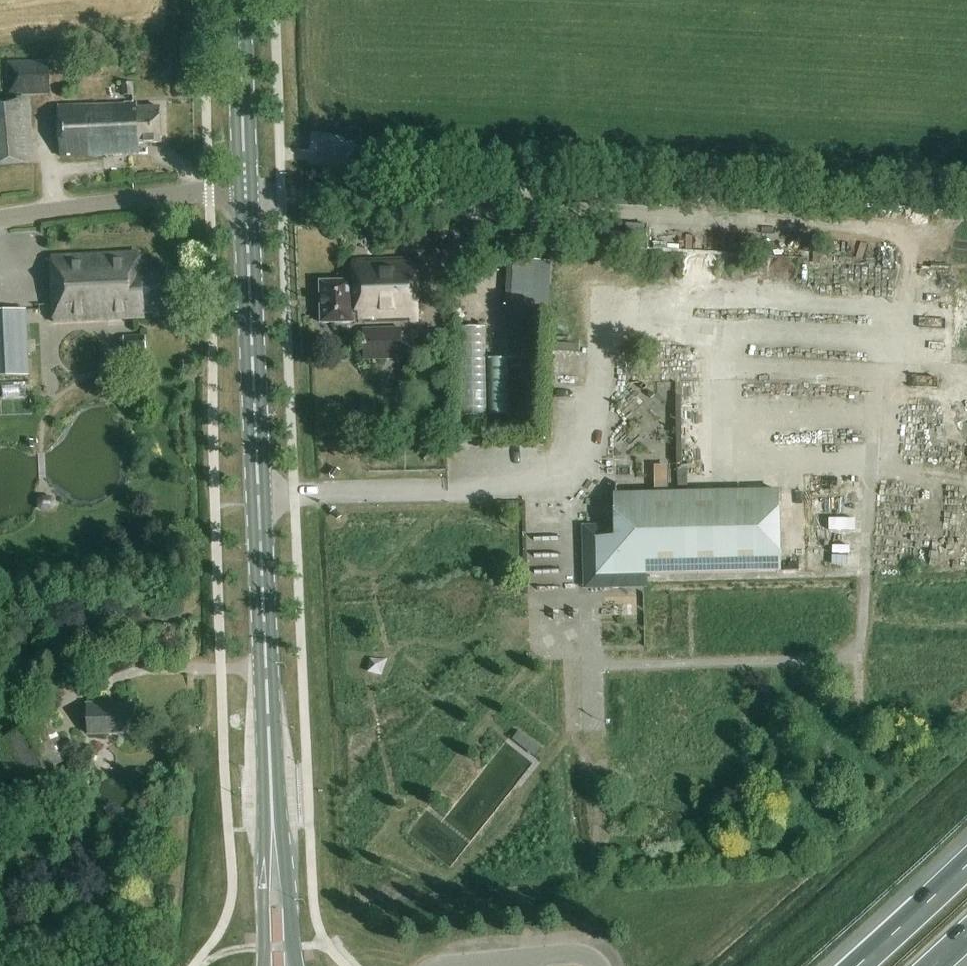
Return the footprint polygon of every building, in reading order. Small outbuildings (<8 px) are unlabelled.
[(49,61),(7,63),(8,97),(50,96),(49,61)] [(133,84),(123,85),(123,97),(133,96),(133,84)] [(137,104),(58,107),(60,156),(139,153),(139,144),(162,144),(161,108),(138,109),(137,104)] [(29,105),(0,107),(0,169),(32,167),(29,105)] [(140,254),(51,258),(54,323),(145,319),(145,314),(169,313),(167,271),(140,272),(140,254)] [(416,260),(352,262),(353,282),(320,283),(321,324),(419,322),(416,260)] [(535,261),(510,260),(508,292),(532,294),(535,261)] [(0,312),(0,378),(25,377),(22,311),(0,312)] [(364,360),(380,360),(380,330),(363,330),(364,360)] [(146,337),(132,338),(133,350),(146,350),(146,337)] [(667,462),(655,463),(656,483),(668,482),(667,462)] [(616,536),(583,537),(584,561),(588,561),(588,585),(638,584),(637,576),(779,572),(777,491),(617,494),(617,483),(615,483),(616,536)] [(811,535),(812,563),(834,562),(833,534),(811,535)] [(102,704),(87,705),(88,735),(135,733),(134,705),(102,706),(102,704)] [(11,721),(17,733),(0,742),(0,753),(18,787),(69,760),(47,717),(45,718),(39,706),(11,721)]
